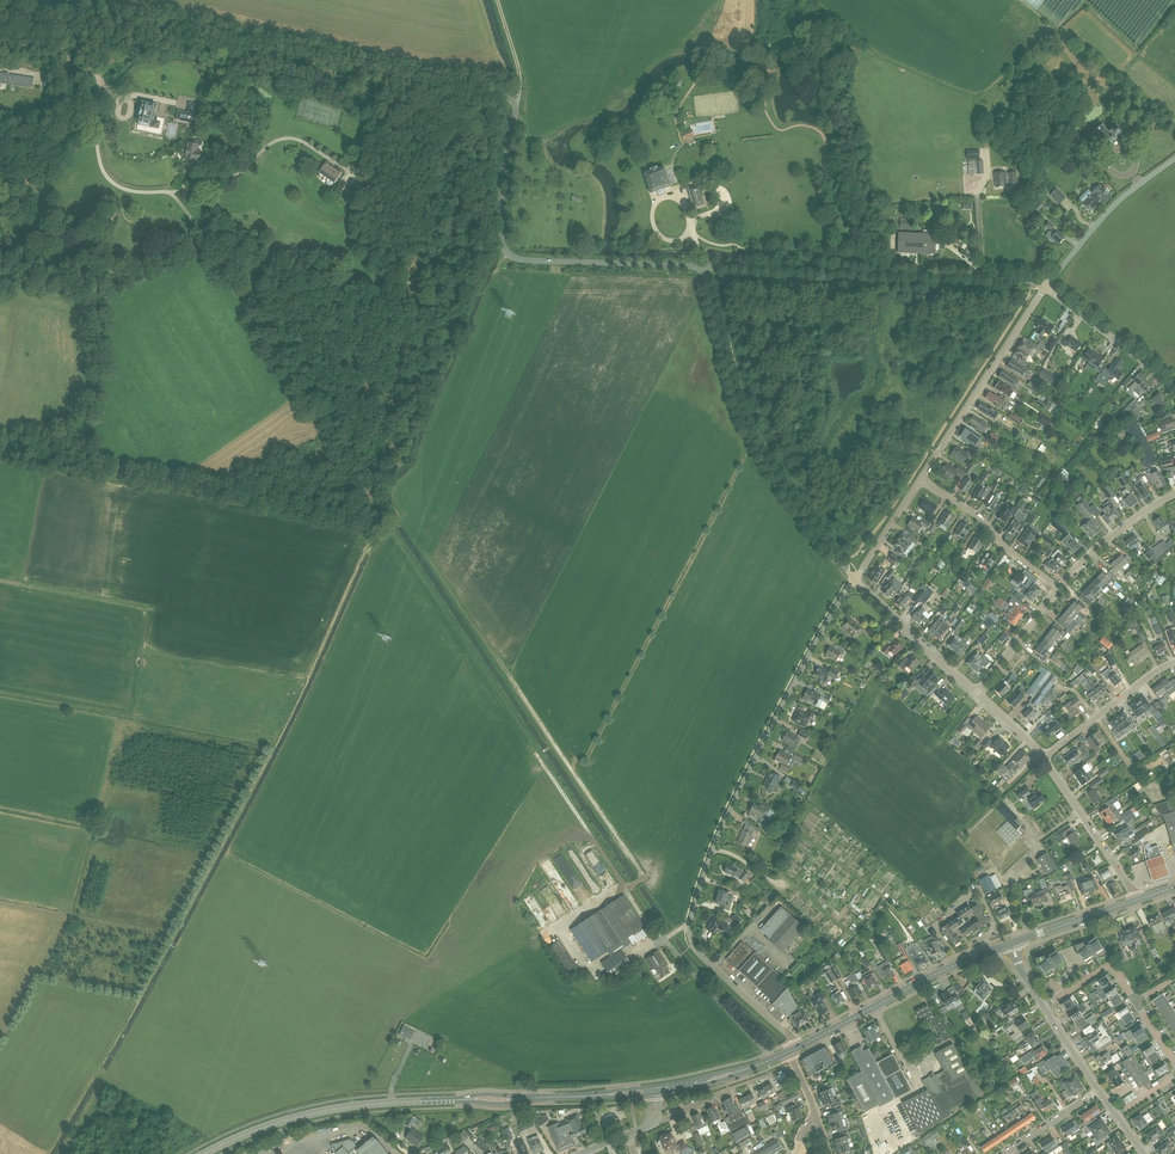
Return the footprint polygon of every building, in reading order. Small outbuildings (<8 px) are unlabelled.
[(797,54),(803,58),(806,52),(801,48),(797,54)] [(4,83),(4,82),(23,85),(24,77),(0,73),(0,83),(4,83)] [(139,115),(138,122),(152,125),(151,128),(158,129),(159,123),(156,122),(157,114),(154,114),(156,105),(142,102),(142,103),(140,109),(140,110),(139,114),(139,115)] [(188,113),(178,111),(176,120),(196,124),(199,105),(189,104),(188,113)] [(1130,121),(1130,130),(1134,131),(1138,131),(1138,121),(1130,121)] [(1091,132),(1087,135),(1095,146),(1098,143),(1103,149),(1115,139),(1115,138),(1122,132),(1117,126),(1110,131),(1112,133),(1110,135),(1102,125),(1092,133),(1091,132)] [(681,133),(685,140),(694,135),(691,128),(681,133)] [(188,143),(186,160),(196,161),(200,161),(202,152),(198,151),(198,145),(202,146),(202,142),(195,141),(194,144),(188,143)] [(979,154),(967,155),(969,175),(981,174),(979,154)] [(320,172),(327,178),(335,183),(342,172),(327,162),(320,172)] [(644,173),(651,194),(671,187),(664,167),(657,169),(657,167),(650,169),(650,171),(644,173)] [(994,173),(995,181),(996,187),(1009,186),(1009,183),(1017,182),(1016,172),(1009,173),(1005,174),(1005,172),(994,173)] [(335,183),(327,178),(327,180),(327,181),(327,182),(327,183),(327,184),(328,184),(329,185),(330,186),(331,186),(332,185),(335,183)] [(359,186),(360,186),(365,190),(370,183),(364,178),(359,186)] [(336,188),(341,191),(347,184),(341,180),(336,188)] [(687,189),(694,209),(705,206),(702,197),(704,197),(703,192),(701,193),(698,185),(687,189)] [(1088,191),(1079,200),(1091,211),(1100,201),(1104,205),(1112,196),(1109,193),(1109,192),(1105,188),(1104,189),(1100,186),(1098,188),(1096,186),(1094,186),(1092,188),(1092,190),(1094,192),(1091,194),(1088,191)] [(1050,196),(1059,204),(1065,197),(1057,189),(1050,196)] [(1021,201),(1025,206),(1031,201),(1027,196),(1021,201)] [(1033,209),(1037,212),(1044,204),(1045,205),(1047,203),(1043,198),(1040,201),(1033,209)] [(1061,210),(1055,214),(1058,219),(1064,215),(1061,210)] [(960,220),(957,216),(950,222),(952,226),(960,220)] [(944,238),(948,238),(949,235),(953,236),(954,232),(946,230),(944,238)] [(1045,236),(1053,242),(1055,240),(1059,244),(1064,238),(1057,232),(1056,233),(1053,231),(1052,233),(1049,231),(1045,236)] [(898,252),(935,254),(935,234),(899,233),(898,252)] [(1036,327),(1048,335),(1054,326),(1041,318),(1036,327)] [(1061,344),(1065,346),(1065,345),(1076,352),(1081,343),(1071,337),(1069,340),(1065,338),(1061,344)] [(1052,338),(1045,348),(1050,352),(1057,341),(1052,338)] [(1022,341),(1018,348),(1029,355),(1033,349),(1036,350),(1038,347),(1030,341),(1028,344),(1022,341)] [(1029,355),(1018,348),(1014,354),(1019,358),(1017,361),(1022,364),(1025,367),(1028,363),(1025,361),(1029,355)] [(1084,358),(1090,361),(1088,364),(1099,371),(1102,366),(1099,364),(1103,358),(1089,349),(1084,358)] [(1104,386),(1112,375),(1119,379),(1122,374),(1117,370),(1122,362),(1116,359),(1111,366),(1111,365),(1108,369),(1105,367),(1100,374),(1099,373),(1095,379),(1104,386)] [(1007,367),(1022,376),(1027,369),(1017,362),(1017,363),(1017,364),(1011,360),(1010,362),(1009,361),(1007,365),(1008,365),(1007,367)] [(1053,384),(1057,378),(1043,368),(1038,374),(1053,384)] [(1003,371),(999,377),(1007,382),(1013,386),(1014,386),(1018,389),(1020,386),(1015,383),(1016,383),(1017,381),(1011,376),(1003,371)] [(1130,386),(1128,388),(1132,392),(1134,391),(1145,379),(1139,374),(1133,380),(1135,382),(1131,386),(1130,386)] [(1122,385),(1125,387),(1132,379),(1129,376),(1122,385)] [(1145,379),(1134,391),(1139,396),(1150,385),(1145,379)] [(995,388),(998,390),(998,391),(1002,393),(1010,398),(1014,391),(999,381),(995,388)] [(1030,381),(1028,385),(1036,389),(1038,386),(1030,381)] [(986,398),(993,403),(995,401),(1001,404),(1003,401),(990,392),(986,398)] [(1151,400),(1153,403),(1154,402),(1159,408),(1166,402),(1159,393),(1151,400)] [(1045,404),(1038,399),(1035,403),(1042,407),(1045,404)] [(1135,399),(1128,405),(1131,409),(1134,406),(1138,403),(1135,399)] [(978,409),(986,415),(988,412),(991,415),(993,411),(990,409),(990,408),(982,403),(978,409)] [(1130,411),(1136,419),(1142,415),(1136,406),(1130,411)] [(1052,420),(1041,413),(1036,420),(1048,427),(1052,420)] [(977,428),(984,433),(989,425),(974,416),(970,422),(973,424),(971,426),(976,430),(977,428)] [(1165,417),(1159,419),(1160,423),(1163,430),(1166,429),(1174,426),(1172,419),(1167,421),(1165,417)] [(1126,428),(1147,465),(1157,460),(1137,423),(1126,428)] [(981,438),(966,428),(965,429),(962,434),(965,436),(963,439),(972,445),(974,443),(977,444),(981,438)] [(1023,435),(1031,441),(1034,437),(1027,430),(1023,435)] [(999,437),(991,432),(987,437),(996,442),(999,437)] [(1114,440),(1119,446),(1123,443),(1118,437),(1114,440)] [(1155,440),(1157,449),(1166,446),(1164,439),(1159,441),(1158,439),(1155,440)] [(962,463),(967,455),(973,459),(976,454),(968,448),(965,452),(956,446),(950,456),(962,463)] [(1161,465),(1174,462),(1173,456),(1160,459),(1161,465)] [(958,465),(955,469),(946,463),(940,472),(952,480),(957,472),(963,476),(964,474),(964,473),(966,470),(958,465)] [(969,465),(966,470),(964,473),(968,475),(973,468),(969,465)] [(1058,474),(1066,483),(1071,478),(1070,477),(1062,470),(1058,474)] [(978,482),(981,484),(988,473),(985,471),(978,482)] [(1144,475),(1151,486),(1152,485),(1152,483),(1156,486),(1157,489),(1161,487),(1163,488),(1165,484),(1157,471),(1150,475),(1149,472),(1144,475)] [(1102,488),(1107,485),(1100,473),(1095,476),(1102,488)] [(1117,479),(1123,488),(1129,484),(1123,475),(1117,479)] [(1148,497),(1148,496),(1148,495),(1143,487),(1143,486),(1141,483),(1143,481),(1140,476),(1137,478),(1139,481),(1134,484),(1135,486),(1138,491),(1143,499),(1144,498),(1144,499),(1148,497)] [(959,488),(966,493),(973,482),(965,478),(959,488)] [(991,490),(994,492),(999,484),(996,482),(991,490)] [(972,497),(979,502),(982,497),(985,498),(991,488),(987,485),(984,490),(979,486),(972,497)] [(1102,491),(1110,501),(1115,496),(1114,493),(1108,485),(1102,491)] [(1122,492),(1126,498),(1124,499),(1130,507),(1137,503),(1131,495),(1127,489),(1122,492)] [(992,495),(985,506),(992,510),(999,499),(1001,496),(1000,494),(998,493),(996,494),(994,496),(992,495)] [(1002,501),(1006,503),(1010,496),(1007,494),(1002,501)] [(932,524),(932,523),(936,516),(932,514),(937,506),(925,499),(920,508),(929,514),(926,520),(932,524)] [(1094,513),(1089,507),(1083,499),(1076,506),(1087,519),(1094,513)] [(1108,501),(1103,506),(1105,508),(1114,520),(1119,515),(1114,508),(1113,507),(1114,505),(1112,501),(1108,501)] [(997,516),(1004,521),(1006,517),(1009,519),(1016,508),(1009,504),(1006,508),(1003,506),(997,516)] [(1093,504),(1089,507),(1094,513),(1097,516),(1101,513),(1093,504)] [(1012,515),(1015,517),(1020,509),(1017,507),(1012,515)] [(1105,508),(1102,510),(1105,514),(1102,517),(1108,524),(1114,520),(1105,508)] [(938,522),(948,528),(954,517),(945,511),(938,522)] [(1026,522),(1030,525),(1037,516),(1033,513),(1026,522)] [(1168,523),(1165,525),(1161,517),(1154,521),(1159,529),(1163,527),(1167,534),(1170,532),(1168,523)] [(923,519),(920,523),(912,518),(908,525),(918,532),(921,526),(927,530),(930,523),(923,519)] [(1006,530),(1014,535),(1016,530),(1019,532),(1026,522),(1021,519),(1019,523),(1013,520),(1006,530)] [(1090,520),(1082,527),(1091,538),(1098,532),(1093,525),(1094,525),(1090,520)] [(954,532),(964,538),(971,528),(961,522),(954,532)] [(1066,528),(1059,522),(1056,525),(1064,531),(1066,528)] [(932,523),(932,524),(927,531),(931,533),(936,525),(932,523)] [(1018,541),(1027,547),(1036,534),(1028,528),(1018,541)] [(903,533),(898,539),(908,548),(912,542),(915,544),(918,540),(912,536),(910,534),(907,537),(903,533)] [(942,543),(946,545),(953,536),(949,534),(946,538),(943,541),(942,543)] [(1069,534),(1060,541),(1063,545),(1065,546),(1067,543),(1068,544),(1068,545),(1074,552),(1080,547),(1074,541),(1075,541),(1072,537),(1069,534)] [(1125,542),(1129,548),(1139,541),(1135,535),(1125,542)] [(968,547),(977,553),(984,543),(975,537),(968,547)] [(898,539),(893,546),(897,550),(895,553),(903,559),(906,556),(903,554),(908,548),(898,539)] [(1158,544),(1163,553),(1168,549),(1173,544),(1170,540),(1166,544),(1164,540),(1158,544)] [(1145,543),(1142,546),(1147,552),(1145,554),(1149,559),(1151,557),(1154,554),(1151,550),(1145,543)] [(957,556),(961,558),(966,550),(962,548),(957,556)] [(1051,557),(1061,566),(1066,561),(1060,555),(1061,553),(1058,550),(1051,557)] [(898,557),(893,552),(889,556),(895,561),(898,557)] [(980,563),(990,569),(997,558),(987,552),(980,563)] [(1121,555),(1116,560),(1122,567),(1127,563),(1130,560),(1126,555),(1123,558),(1121,555)] [(1051,557),(1043,565),(1051,572),(1054,570),(1056,571),(1061,566),(1051,557)] [(940,560),(934,568),(939,572),(945,563),(940,560)] [(1116,560),(1110,565),(1117,572),(1122,567),(1116,560)] [(868,578),(870,579),(870,581),(871,582),(873,582),(874,581),(876,583),(881,575),(882,576),(884,573),(879,569),(881,565),(878,563),(875,567),(875,566),(870,573),(871,574),(868,578)] [(968,574),(973,577),(979,566),(975,563),(968,574)] [(885,576),(889,580),(895,572),(892,569),(885,576)] [(1129,571),(1127,573),(1134,581),(1137,579),(1129,571)] [(1102,572),(1097,577),(1106,586),(1113,593),(1115,590),(1109,584),(1112,581),(1102,572)] [(1025,576),(1035,583),(1038,580),(1028,573),(1025,576)] [(1127,573),(1124,575),(1132,583),(1134,581),(1127,573)] [(1159,575),(1155,581),(1158,583),(1158,584),(1160,585),(1165,579),(1159,575)] [(1092,583),(1099,589),(1101,591),(1106,586),(1097,577),(1092,583)] [(983,586),(987,589),(992,581),(988,579),(983,586)] [(882,591),(885,593),(884,594),(886,596),(887,595),(888,596),(894,589),(894,588),(896,586),(891,581),(889,584),(888,583),(882,591)] [(977,588),(970,583),(967,588),(973,592),(977,588)] [(1092,583),(1087,588),(1094,595),(1099,589),(1092,583)] [(1029,586),(1027,589),(1037,596),(1041,590),(1034,584),(1031,587),(1029,586)] [(924,591),(915,603),(916,604),(918,601),(923,605),(930,597),(928,594),(932,590),(928,587),(925,592),(924,591)] [(946,588),(941,595),(945,598),(950,591),(946,588)] [(1082,593),(1080,596),(1088,605),(1093,599),(1091,598),(1094,595),(1087,588),(1082,593)] [(921,589),(911,600),(915,603),(924,591),(921,589)] [(1027,593),(1025,596),(1032,602),(1037,596),(1027,589),(1025,591),(1027,593)] [(896,594),(900,597),(895,602),(902,608),(910,599),(913,595),(909,592),(905,595),(900,591),(896,594)] [(1017,592),(1014,596),(1021,601),(1024,597),(1017,592)] [(997,603),(1004,609),(1018,620),(1023,614),(1020,612),(1022,610),(1017,606),(1019,604),(1021,601),(1014,596),(1011,600),(1012,600),(1009,605),(1000,598),(997,603)] [(1100,600),(1097,602),(1105,610),(1107,607),(1103,603),(1100,600)] [(1074,602),(1069,607),(1077,614),(1087,622),(1089,619),(1079,611),(1082,608),(1074,602)] [(1132,611),(1135,609),(1127,602),(1125,605),(1132,611)] [(956,605),(951,611),(955,614),(960,608),(956,605)] [(936,616),(939,619),(942,615),(944,617),(948,612),(942,607),(940,609),(938,611),(939,612),(936,616)] [(1065,613),(1073,619),(1078,624),(1085,629),(1087,627),(1075,617),(1077,614),(1069,607),(1065,613)] [(912,617),(919,623),(922,620),(925,623),(928,620),(921,613),(924,610),(922,608),(917,613),(916,612),(912,617)] [(1002,612),(1010,618),(1008,621),(1014,625),(1018,620),(1004,609),(1002,612)] [(930,620),(933,617),(928,611),(924,615),(930,620)] [(1170,622),(1172,621),(1174,627),(1174,618),(1173,612),(1167,614),(1170,622)] [(988,616),(991,618),(997,623),(999,620),(991,613),(990,614),(988,616)] [(1065,613),(1060,618),(1068,625),(1073,619),(1065,613)] [(842,627),(853,637),(861,628),(850,618),(842,627)] [(928,631),(933,635),(939,628),(937,627),(940,622),(937,620),(934,624),(928,631)] [(953,629),(956,631),(962,624),(958,621),(953,629)] [(939,628),(933,635),(938,639),(944,633),(948,627),(943,623),(941,625),(942,626),(941,627),(940,627),(939,628)] [(1162,633),(1158,624),(1153,626),(1158,635),(1162,633)] [(1053,628),(1048,634),(1056,640),(1058,641),(1059,642),(1066,633),(1058,627),(1056,630),(1053,628)] [(1145,640),(1139,627),(1135,629),(1142,642),(1145,640)] [(1168,637),(1170,636),(1174,648),(1174,634),(1173,630),(1167,633),(1168,637)] [(877,636),(882,641),(887,636),(881,631),(877,636)] [(1048,634),(1044,639),(1052,645),(1056,640),(1048,634)] [(964,637),(959,643),(953,650),(958,654),(961,650),(963,652),(968,647),(965,643),(967,640),(964,637)] [(1101,643),(1108,648),(1111,643),(1105,638),(1101,643)] [(948,645),(953,650),(959,643),(954,639),(948,645)] [(1044,639),(1040,645),(1048,651),(1052,645),(1044,639)] [(886,644),(881,650),(885,653),(886,655),(888,653),(890,651),(894,655),(902,646),(895,640),(889,646),(886,644)] [(1154,649),(1156,653),(1157,655),(1158,656),(1163,653),(1162,652),(1167,650),(1163,644),(1161,640),(1158,641),(1160,645),(1154,649)] [(1064,641),(1062,644),(1072,652),(1074,649),(1064,641)] [(989,643),(982,649),(986,652),(992,646),(989,643)] [(1062,644),(1060,647),(1070,655),(1072,652),(1062,644)] [(1125,660),(1129,664),(1132,662),(1134,665),(1138,662),(1136,659),(1146,652),(1141,644),(1129,653),(1131,656),(1128,658),(1125,660)] [(1040,645),(1035,651),(1039,654),(1037,657),(1043,662),(1048,656),(1045,654),(1048,651),(1040,645)] [(837,646),(835,649),(830,646),(825,655),(836,660),(838,655),(843,657),(846,650),(837,646)] [(1100,658),(1104,664),(1107,662),(1111,667),(1116,664),(1109,652),(1103,655),(1104,655),(1100,658)] [(967,663),(966,663),(969,665),(972,667),(978,660),(980,658),(975,653),(967,662),(967,663)] [(909,660),(907,662),(904,659),(898,666),(903,670),(907,666),(911,671),(916,666),(916,665),(919,662),(913,656),(909,660)] [(978,660),(972,667),(975,670),(974,670),(977,673),(977,672),(986,663),(980,658),(978,660)] [(1026,693),(1023,697),(1029,702),(1051,674),(1043,667),(1041,665),(1037,670),(1038,671),(1036,675),(1038,677),(1030,687),(1028,685),(1023,691),(1026,693)] [(1082,669),(1077,665),(1073,670),(1078,673),(1082,669)] [(818,669),(815,675),(822,678),(820,681),(824,684),(826,681),(828,681),(828,676),(835,679),(838,672),(831,668),(829,673),(819,668),(818,669)] [(1105,674),(1108,679),(1109,678),(1115,685),(1120,681),(1115,673),(1114,674),(1110,670),(1105,674)] [(936,677),(937,676),(934,674),(933,674),(929,671),(926,675),(924,674),(923,676),(920,673),(912,682),(916,686),(919,683),(926,690),(929,686),(930,687),(933,683),(932,682),(937,678),(936,677)] [(1003,683),(996,691),(999,693),(999,694),(1000,696),(1002,695),(1002,696),(1009,689),(1005,686),(1011,679),(1013,681),(1017,678),(1012,673),(1009,677),(1003,683)] [(1029,709),(1023,715),(1026,718),(1025,718),(1027,720),(1028,720),(1029,720),(1035,713),(1032,710),(1035,707),(1036,708),(1040,703),(1043,706),(1048,701),(1050,703),(1057,695),(1053,692),(1052,692),(1049,689),(1057,679),(1051,674),(1029,702),(1026,706),(1029,709)] [(1081,674),(1079,676),(1084,682),(1083,683),(1086,686),(1089,684),(1086,680),(1081,674)] [(1168,695),(1174,690),(1174,679),(1173,681),(1173,680),(1169,683),(1166,680),(1160,685),(1168,695)] [(1097,682),(1091,687),(1099,698),(1106,692),(1100,685),(1099,684),(1097,682)] [(1168,695),(1160,685),(1152,690),(1158,697),(1162,694),(1167,701),(1170,698),(1168,696),(1168,695)] [(1091,691),(1087,695),(1093,702),(1099,698),(1091,687),(1089,688),(1091,691)] [(808,690),(803,699),(816,706),(818,707),(820,707),(824,699),(829,701),(832,695),(819,688),(816,694),(808,690)] [(905,689),(898,696),(902,699),(908,692),(905,689)] [(942,693),(939,690),(935,694),(947,705),(955,697),(946,689),(942,693)] [(1006,700),(1007,701),(1007,702),(1009,704),(1010,704),(1013,707),(1023,696),(1016,690),(1006,700)] [(1071,719),(1073,717),(1073,718),(1079,713),(1075,708),(1081,704),(1076,698),(1071,702),(1070,702),(1064,706),(1066,709),(1064,711),(1071,719)] [(1138,703),(1145,714),(1145,715),(1151,711),(1159,723),(1164,720),(1155,704),(1150,707),(1145,698),(1143,699),(1142,698),(1138,701),(1139,702),(1138,703)] [(1155,703),(1160,710),(1164,708),(1158,700),(1155,703)] [(1138,703),(1137,704),(1136,703),(1132,706),(1132,707),(1131,707),(1136,716),(1134,717),(1136,720),(1145,714),(1138,703)] [(912,710),(917,715),(921,711),(916,706),(912,710)] [(809,709),(807,714),(811,717),(810,718),(812,720),(816,712),(809,709)] [(811,717),(807,714),(799,710),(793,720),(805,727),(810,718),(811,717)] [(1039,720),(1041,723),(1047,718),(1047,719),(1047,718),(1050,716),(1053,714),(1050,710),(1044,715),(1039,720)] [(1037,711),(1033,720),(1037,722),(1041,713),(1037,711)] [(1117,718),(1124,728),(1134,722),(1130,717),(1128,719),(1123,712),(1123,713),(1122,712),(1119,714),(1119,715),(1116,717),(1117,718)] [(967,726),(974,732),(983,722),(976,716),(967,726)] [(1115,736),(1125,729),(1124,728),(1117,718),(1114,720),(1114,719),(1110,721),(1111,722),(1110,723),(1115,729),(1112,731),(1115,736)] [(983,722),(974,732),(980,738),(989,728),(983,722)] [(1042,731),(1047,738),(1056,731),(1052,727),(1054,725),(1052,723),(1042,731)] [(957,731),(960,734),(967,727),(964,724),(957,731)] [(799,734),(806,738),(808,734),(801,730),(799,734)] [(1100,750),(1097,746),(1105,741),(1098,731),(1090,736),(1092,738),(1088,741),(1096,752),(1100,750)] [(783,741),(793,746),(797,737),(787,732),(783,741)] [(988,738),(982,745),(986,749),(988,746),(990,748),(991,747),(999,754),(1001,753),(1003,754),(1007,750),(1005,748),(1008,745),(999,737),(993,744),(991,742),(992,741),(988,738)] [(1161,746),(1165,744),(1160,737),(1157,739),(1161,746)] [(973,746),(976,748),(982,741),(979,739),(973,746)] [(1083,761),(1090,756),(1083,745),(1075,751),(1064,758),(1069,766),(1080,758),(1083,762),(1083,761)] [(775,760),(784,764),(781,769),(788,772),(790,767),(787,765),(792,756),(780,750),(775,760)] [(1003,764),(997,771),(1003,777),(1002,778),(1003,779),(1010,771),(1010,770),(1016,763),(1017,764),(1026,754),(1021,750),(1012,759),(1013,760),(1006,767),(1003,764)] [(794,757),(802,761),(804,758),(796,753),(794,757)] [(1095,753),(1090,756),(1083,761),(1083,762),(1087,759),(1089,763),(1098,757),(1095,753)] [(1017,764),(1021,768),(1030,759),(1026,754),(1017,764)] [(1134,755),(1129,758),(1133,764),(1138,760),(1134,755)] [(1087,764),(1073,773),(1077,779),(1091,770),(1087,764)] [(1105,769),(1097,774),(1100,778),(1101,777),(1108,773),(1105,769)] [(1091,770),(1077,779),(1081,785),(1095,776),(1091,770)] [(766,781),(763,786),(774,792),(776,793),(779,787),(777,786),(778,782),(781,777),(770,771),(765,780),(766,781)] [(1010,771),(1003,779),(1006,782),(1013,774),(1010,771)] [(783,781),(790,785),(790,786),(797,791),(802,795),(805,791),(800,787),(793,781),(787,776),(783,781)] [(1100,778),(1088,786),(1091,789),(1103,781),(1101,777),(1100,778)] [(1026,786),(1016,793),(1019,798),(1022,796),(1024,799),(1023,800),(1027,805),(1030,803),(1033,808),(1034,807),(1035,808),(1039,805),(1038,804),(1044,800),(1039,792),(1035,795),(1033,793),(1031,795),(1029,792),(1029,791),(1026,786)] [(1087,793),(1094,804),(1101,799),(1094,789),(1087,793)] [(1100,813),(1100,814),(1102,817),(1102,816),(1104,819),(1112,813),(1117,810),(1113,804),(1119,800),(1116,796),(1114,797),(1105,803),(1108,807),(1104,810),(1101,812),(1100,813)] [(1153,806),(1154,807),(1157,811),(1161,816),(1163,816),(1163,815),(1174,811),(1169,800),(1153,806)] [(994,808),(1008,822),(996,832),(1009,845),(1017,837),(1020,835),(1015,829),(1019,826),(1014,821),(1018,818),(1002,801),(994,808)] [(1116,804),(1119,811),(1124,808),(1120,802),(1116,804)] [(753,804),(749,814),(761,820),(764,814),(766,815),(767,815),(769,816),(772,809),(761,803),(759,807),(753,804)] [(1121,816),(1118,817),(1121,822),(1123,820),(1134,814),(1130,809),(1121,816)] [(1112,813),(1104,819),(1106,821),(1105,822),(1107,824),(1108,824),(1117,819),(1118,818),(1118,817),(1121,816),(1119,813),(1117,810),(1112,813)] [(1174,811),(1163,815),(1163,816),(1172,843),(1174,842),(1174,811)] [(1121,827),(1114,832),(1114,833),(1114,834),(1115,836),(1116,836),(1118,838),(1125,833),(1132,829),(1133,828),(1134,827),(1130,821),(1136,817),(1134,814),(1123,820),(1127,825),(1122,828),(1121,827)] [(737,842),(748,846),(753,835),(752,834),(754,831),(756,833),(759,830),(751,824),(749,827),(746,825),(743,830),(742,830),(737,842)] [(1068,825),(1053,836),(1058,843),(1066,838),(1072,848),(1074,847),(1074,848),(1081,844),(1077,838),(1078,837),(1075,831),(1071,834),(1070,831),(1071,830),(1068,825)] [(1125,833),(1118,838),(1120,841),(1119,842),(1121,844),(1122,844),(1129,839),(1133,836),(1135,835),(1133,832),(1135,830),(1133,828),(1132,829),(1125,833)] [(1147,853),(1149,861),(1162,856),(1158,845),(1151,848),(1152,851),(1147,853)] [(1128,854),(1132,860),(1140,854),(1139,852),(1141,851),(1138,847),(1136,848),(1135,847),(1131,850),(1132,851),(1128,854)] [(1057,867),(1046,853),(1037,860),(1047,874),(1057,867)] [(1162,855),(1144,861),(1151,881),(1169,876),(1162,855)] [(1095,863),(1099,868),(1106,864),(1102,858),(1095,863)] [(561,866),(568,878),(576,874),(569,862),(561,866)] [(724,872),(734,876),(734,877),(736,878),(737,877),(738,877),(743,882),(744,881),(747,877),(749,875),(744,871),(738,867),(733,865),(732,867),(727,865),(724,872)] [(1083,868),(1090,874),(1092,871),(1086,865),(1083,868)] [(1099,873),(1104,882),(1112,877),(1107,868),(1099,873)] [(1070,879),(1072,881),(1075,878),(1070,872),(1067,875),(1069,878),(1070,879)] [(979,880),(987,894),(996,889),(990,877),(989,875),(979,880)] [(1093,877),(1085,880),(1089,891),(1097,889),(1093,877)] [(1115,881),(1115,882),(1113,878),(1112,877),(1104,882),(1107,886),(1112,896),(1120,892),(1115,881)] [(1032,888),(1023,891),(1026,900),(1031,898),(1032,903),(1039,901),(1039,902),(1046,899),(1044,894),(1048,893),(1044,878),(1039,880),(1041,888),(1040,891),(1034,893),(1032,888)] [(1072,881),(1070,879),(1067,880),(1071,891),(1076,890),(1073,883),(1072,881)] [(1089,891),(1085,880),(1078,882),(1082,894),(1089,891)] [(1061,885),(1054,887),(1057,894),(1058,894),(1061,901),(1071,898),(1069,893),(1070,893),(1068,885),(1061,887),(1061,885)] [(719,889),(717,896),(727,899),(729,891),(719,889)] [(768,893),(761,900),(767,906),(772,901),(770,898),(772,896),(768,893)] [(999,893),(988,898),(992,905),(1003,900),(1003,899),(999,893)] [(623,895),(571,930),(592,961),(628,937),(633,945),(636,943),(640,949),(651,942),(643,930),(645,929),(623,895)] [(727,899),(717,896),(715,902),(725,905),(727,899)] [(941,928),(949,941),(951,940),(954,946),(961,941),(957,935),(955,936),(951,930),(968,919),(966,916),(973,912),(978,920),(967,928),(966,926),(960,931),(964,937),(970,933),(971,935),(989,922),(977,904),(973,907),(971,904),(969,905),(957,913),(959,916),(941,928)] [(760,930),(768,936),(766,938),(782,952),(805,927),(781,906),(760,930)] [(1002,906),(995,909),(999,920),(1010,915),(1006,907),(1003,909),(1002,906)] [(1162,913),(1166,921),(1167,921),(1171,924),(1174,930),(1174,924),(1169,910),(1162,913)] [(731,918),(738,924),(742,920),(735,914),(731,918)] [(1148,920),(1152,928),(1154,932),(1164,927),(1159,915),(1148,920)] [(707,929),(713,933),(717,927),(730,936),(734,929),(714,917),(707,929)] [(1134,927),(1127,929),(1130,941),(1133,940),(1133,941),(1138,940),(1134,927)] [(1127,929),(1119,932),(1123,944),(1128,943),(1128,942),(1130,941),(1127,929)] [(1083,942),(1056,951),(1056,950),(1048,955),(1047,955),(1044,957),(1044,955),(1035,958),(1038,968),(1038,967),(1039,966),(1046,977),(1054,972),(1052,969),(1055,967),(1058,971),(1058,972),(1085,963),(1086,964),(1094,959),(1091,955),(1095,953),(1098,958),(1097,958),(1098,959),(1107,956),(1104,946),(1103,947),(1102,948),(1095,937),(1087,942),(1087,941),(1084,944),(1083,942)] [(559,939),(549,946),(569,976),(579,969),(559,939)] [(726,959),(774,1002),(772,1004),(787,1017),(787,1016),(790,1019),(793,1016),(800,1012),(801,1011),(797,1006),(787,988),(780,981),(783,977),(755,952),(742,941),(726,959)] [(934,941),(927,944),(932,954),(939,951),(938,948),(934,941)] [(896,961),(895,962),(898,968),(900,966),(902,969),(900,971),(902,975),(904,974),(905,974),(906,974),(908,973),(909,971),(913,969),(908,961),(908,960),(907,957),(909,956),(905,949),(901,943),(898,945),(902,951),(901,951),(904,955),(895,961),(896,961)] [(1130,949),(1126,950),(1128,958),(1129,957),(1130,960),(1138,958),(1136,955),(1135,955),(1134,952),(1133,950),(1132,945),(1129,946),(1130,949)] [(878,949),(885,961),(889,958),(882,946),(878,949)] [(915,948),(908,951),(911,959),(914,957),(918,966),(927,962),(922,951),(917,953),(915,948)] [(601,963),(613,981),(633,967),(621,949),(601,963)] [(648,957),(645,959),(652,969),(651,970),(654,974),(657,972),(661,978),(663,977),(668,974),(670,972),(664,963),(665,962),(658,950),(655,952),(648,957)] [(884,964),(881,966),(884,970),(883,970),(888,978),(894,974),(889,967),(887,963),(885,965),(884,964)] [(835,966),(830,970),(836,980),(842,976),(835,966)] [(829,969),(827,970),(827,971),(827,972),(834,984),(838,982),(836,980),(830,970),(829,969)] [(861,975),(863,978),(869,989),(877,984),(875,980),(872,974),(871,974),(869,970),(861,975)] [(848,979),(843,981),(846,987),(847,987),(849,990),(848,991),(852,998),(861,993),(857,985),(860,983),(856,976),(854,973),(847,976),(848,979)] [(1099,985),(1095,987),(1097,990),(1096,991),(1098,994),(1107,988),(1105,985),(1109,982),(1111,981),(1107,975),(1106,974),(1105,975),(1106,975),(1097,981),(1099,985)] [(980,993),(978,995),(983,1000),(992,990),(987,986),(988,984),(983,979),(975,989),(980,993)] [(956,992),(959,996),(964,992),(959,983),(953,987),(956,992)] [(938,996),(944,1006),(951,1002),(954,1007),(961,1002),(959,998),(955,992),(956,992),(953,987),(953,986),(947,990),(948,991),(945,993),(944,993),(938,996)] [(831,993),(838,1005),(845,1001),(839,991),(836,987),(833,988),(835,991),(831,993)] [(1107,988),(1098,994),(1097,994),(1100,998),(1101,997),(1103,1000),(1107,997),(1109,1000),(1119,993),(1115,987),(1113,988),(1110,991),(1107,988)] [(817,999),(812,1002),(820,1016),(828,1011),(822,1000),(826,998),(821,991),(815,995),(817,999)] [(1119,993),(1109,1000),(1113,1006),(1111,1007),(1113,1010),(1120,1006),(1118,1003),(1121,1001),(1123,1000),(1119,993)] [(1163,993),(1152,1000),(1152,1001),(1155,1006),(1166,999),(1163,993)] [(1061,1004),(1060,1004),(1061,1005),(1065,1011),(1066,1010),(1070,1007),(1072,1011),(1079,1006),(1076,1003),(1075,1004),(1071,998),(1062,1004),(1061,1004)] [(1166,999),(1155,1006),(1160,1012),(1170,1006),(1166,999)] [(1000,1008),(1004,1015),(1008,1012),(1010,1015),(1017,1011),(1015,1008),(1017,1007),(1014,1002),(1012,1003),(1010,1001),(1000,1008)] [(1071,1016),(1069,1017),(1073,1023),(1083,1017),(1081,1013),(1087,1009),(1083,1003),(1079,1006),(1072,1011),(1074,1014),(1071,1016)] [(938,1014),(933,1016),(927,1004),(915,1011),(919,1019),(923,1017),(923,1018),(924,1017),(926,1020),(931,1018),(944,1042),(950,1038),(938,1014)] [(988,1012),(990,1015),(994,1013),(999,1009),(997,1006),(992,1009),(988,1012)] [(1120,1006),(1113,1010),(1115,1014),(1117,1012),(1121,1018),(1131,1012),(1127,1006),(1122,1009),(1120,1006)] [(1170,1006),(1160,1012),(1163,1018),(1174,1011),(1170,1006)] [(970,1017),(966,1010),(961,1013),(965,1020),(970,1017)] [(1163,1018),(1167,1024),(1174,1019),(1174,1012),(1174,1011),(1163,1018)] [(790,1019),(789,1021),(794,1026),(796,1028),(798,1026),(808,1021),(804,1014),(802,1015),(800,1012),(793,1016),(790,1019)] [(1131,1012),(1121,1018),(1125,1025),(1123,1026),(1125,1029),(1132,1025),(1130,1022),(1133,1019),(1135,1018),(1131,1012)] [(1083,1017),(1073,1023),(1077,1030),(1082,1026),(1085,1029),(1091,1025),(1091,1026),(1097,1022),(1092,1015),(1085,1020),(1083,1017)] [(1012,1019),(996,1030),(997,1031),(1003,1027),(1005,1029),(1010,1026),(1015,1033),(1010,1036),(1013,1041),(1019,1037),(1023,1035),(1021,1032),(1028,1027),(1027,1026),(1028,1025),(1023,1018),(1018,1021),(1017,1020),(1015,1022),(1012,1019)] [(1091,1025),(1085,1029),(1082,1031),(1086,1036),(1082,1038),(1092,1052),(1100,1047),(1109,1041),(1110,1041),(1115,1037),(1103,1019),(1098,1022),(1097,1022),(1091,1026),(1091,1025)] [(875,1024),(863,1030),(867,1037),(864,1038),(867,1042),(869,1041),(869,1042),(881,1036),(875,1024)] [(404,1026),(400,1034),(411,1039),(415,1031),(404,1026)] [(1134,1027),(1125,1033),(1129,1040),(1135,1036),(1139,1043),(1147,1037),(1145,1034),(1145,1033),(1142,1028),(1137,1031),(1134,1027)] [(1025,1036),(1029,1042),(1036,1037),(1033,1031),(1025,1036)] [(929,1046),(933,1047),(934,1043),(938,1044),(943,1042),(940,1038),(936,1036),(931,1039),(929,1046)] [(1036,1037),(1029,1042),(1026,1044),(1027,1046),(1030,1044),(1032,1047),(1040,1042),(1036,1037)] [(833,1045),(838,1055),(843,1052),(845,1055),(848,1054),(842,1041),(833,1045)] [(903,1103),(918,1133),(943,1120),(943,1119),(954,1113),(951,1108),(975,1096),(975,1095),(981,1093),(953,1043),(935,1053),(944,1070),(934,1075),(934,1074),(922,1080),(927,1090),(903,1103)] [(1127,1045),(1121,1049),(1126,1057),(1132,1053),(1130,1049),(1127,1045)] [(1145,1045),(1139,1049),(1141,1053),(1143,1051),(1147,1058),(1152,1054),(1157,1051),(1153,1045),(1151,1046),(1147,1048),(1145,1045)] [(861,1071),(846,1080),(864,1112),(879,1104),(880,1106),(912,1090),(893,1054),(883,1059),(879,1051),(872,1054),(869,1048),(864,1051),(861,1046),(851,1052),(861,1071)] [(827,1047),(814,1054),(822,1070),(828,1067),(827,1066),(835,1062),(827,1047)] [(1032,1051),(1021,1058),(1024,1063),(1030,1060),(1029,1058),(1034,1055),(1037,1058),(1039,1057),(1046,1053),(1042,1047),(1035,1051),(1035,1052),(1033,1053),(1032,1051)] [(1147,1058),(1145,1059),(1150,1067),(1147,1069),(1148,1070),(1151,1068),(1157,1064),(1155,1061),(1159,1058),(1161,1057),(1157,1051),(1152,1054),(1147,1058)] [(1100,1055),(1096,1058),(1101,1066),(1104,1070),(1108,1067),(1106,1065),(1112,1061),(1113,1063),(1120,1059),(1116,1053),(1111,1057),(1108,1052),(1100,1056),(1100,1055)] [(1061,1055),(1060,1053),(1055,1057),(1055,1056),(1046,1062),(1044,1060),(1036,1065),(1040,1070),(1042,1074),(1050,1069),(1053,1073),(1056,1071),(1059,1076),(1063,1073),(1062,1072),(1069,1068),(1067,1064),(1064,1060),(1061,1055)] [(822,1070),(814,1054),(801,1061),(809,1076),(812,1075),(815,1079),(821,1076),(819,1072),(822,1070)] [(1119,1064),(1128,1078),(1131,1076),(1139,1088),(1143,1085),(1148,1090),(1153,1087),(1149,1081),(1132,1055),(1122,1062),(1119,1064)] [(845,1065),(841,1057),(836,1060),(840,1068),(845,1065)] [(998,1065),(1000,1070),(1009,1065),(1006,1061),(998,1065)] [(1157,1064),(1151,1068),(1153,1071),(1155,1070),(1159,1076),(1168,1070),(1168,1071),(1169,1070),(1165,1063),(1159,1067),(1157,1064)] [(1106,1073),(1110,1080),(1118,1075),(1114,1068),(1106,1073)] [(774,1075),(779,1086),(791,1080),(786,1069),(774,1075)] [(1027,1076),(1031,1081),(1032,1080),(1036,1085),(1040,1082),(1034,1073),(1033,1071),(1027,1076)] [(1072,1073),(1060,1080),(1062,1083),(1064,1082),(1068,1089),(1078,1082),(1074,1075),(1074,1076),(1072,1073)] [(1118,1075),(1110,1080),(1115,1087),(1123,1082),(1118,1075)] [(1082,1088),(1078,1082),(1068,1089),(1065,1091),(1068,1097),(1072,1095),(1078,1091),(1079,1092),(1082,1090),(1082,1088)] [(764,1087),(769,1096),(775,1092),(771,1083),(764,1087)] [(821,1096),(820,1096),(821,1100),(835,1095),(836,1095),(833,1088),(832,1084),(825,1087),(826,1090),(820,1093),(821,1096)] [(758,1090),(764,1101),(767,1099),(768,1100),(770,1098),(769,1096),(764,1087),(758,1090)] [(1036,1091),(1030,1095),(1032,1097),(1036,1102),(1036,1103),(1040,1110),(1044,1108),(1042,1105),(1040,1101),(1042,1099),(1037,1093),(1036,1091)] [(752,1093),(745,1097),(750,1106),(756,1102),(752,1093)] [(1133,1093),(1123,1100),(1126,1105),(1136,1098),(1133,1093)] [(835,1095),(821,1100),(823,1105),(824,1104),(825,1107),(831,1105),(833,1108),(842,1105),(840,1101),(838,1102),(835,1095)] [(731,1097),(723,1102),(727,1111),(730,1116),(727,1117),(728,1117),(724,1119),(725,1121),(726,1124),(727,1124),(730,1130),(729,1131),(731,1135),(747,1126),(741,1112),(740,1111),(737,1104),(735,1105),(731,1097)] [(750,1106),(745,1097),(739,1100),(743,1109),(750,1106)] [(1042,1105),(1044,1108),(1046,1111),(1053,1106),(1049,1100),(1042,1105)] [(959,1108),(961,1111),(972,1105),(970,1102),(959,1108)] [(1160,1103),(1157,1105),(1162,1112),(1165,1116),(1167,1115),(1166,1112),(1164,1110),(1160,1103)] [(785,1107),(786,1113),(790,1112),(792,1121),(802,1118),(799,1108),(797,1108),(796,1104),(785,1107)] [(1086,1124),(1085,1122),(1100,1112),(1096,1105),(1081,1116),(1084,1120),(1078,1124),(1079,1125),(1080,1127),(1086,1124)] [(1157,1105),(1154,1108),(1159,1115),(1162,1112),(1157,1105)] [(706,1110),(711,1119),(713,1122),(720,1118),(718,1115),(719,1114),(717,1111),(716,1111),(714,1106),(706,1110)] [(841,1120),(839,1112),(844,1111),(843,1107),(833,1110),(834,1114),(828,1116),(829,1119),(828,1119),(829,1123),(835,1121),(841,1120)] [(531,1111),(530,1112),(531,1114),(532,1116),(532,1117),(535,1125),(538,1128),(549,1120),(547,1114),(539,1115),(538,1115),(537,1112),(536,1112),(535,1112),(534,1111),(532,1112),(531,1111)] [(744,1111),(741,1112),(747,1126),(750,1125),(751,1124),(744,1111)] [(1032,1113),(1025,1118),(1028,1123),(1035,1118),(1032,1113)] [(697,1129),(707,1125),(706,1122),(704,1122),(702,1118),(701,1119),(699,1114),(692,1117),(695,1125),(697,1129)] [(406,1125),(411,1128),(413,1123),(418,1126),(421,1121),(416,1118),(416,1117),(412,1115),(406,1125)] [(1146,1124),(1148,1123),(1152,1120),(1151,1117),(1146,1120),(1143,1116),(1141,1117),(1140,1115),(1133,1120),(1140,1129),(1147,1124),(1146,1124)] [(572,1128),(568,1129),(570,1134),(572,1138),(586,1132),(584,1126),(582,1127),(578,1116),(572,1119),(576,1128),(573,1129),(572,1128)] [(518,1123),(521,1131),(534,1126),(531,1118),(518,1123)] [(762,1118),(757,1121),(761,1129),(766,1126),(765,1124),(762,1118)] [(1025,1118),(1017,1122),(1021,1128),(1028,1123),(1025,1118)] [(572,1119),(560,1124),(559,1124),(559,1122),(548,1127),(555,1145),(557,1144),(558,1146),(557,1146),(559,1151),(575,1145),(573,1140),(572,1140),(571,1138),(572,1138),(570,1134),(568,1129),(572,1128),(573,1129),(576,1128),(572,1119)] [(848,1125),(846,1126),(844,1119),(841,1120),(835,1121),(829,1123),(831,1128),(832,1127),(832,1130),(833,1130),(839,1128),(840,1132),(849,1129),(848,1125)] [(1091,1131),(1093,1134),(1105,1126),(1104,1124),(1105,1124),(1103,1120),(1102,1121),(1101,1119),(1092,1125),(1090,1122),(1084,1127),(1088,1133),(1091,1131)] [(1017,1122),(1010,1127),(1013,1133),(1021,1128),(1017,1122)] [(1062,1128),(1066,1136),(1070,1134),(1072,1137),(1078,1132),(1079,1134),(1082,1132),(1078,1125),(1075,1127),(1072,1122),(1062,1128)] [(1146,1135),(1148,1137),(1147,1139),(1150,1141),(1150,1142),(1157,1137),(1159,1140),(1165,1136),(1163,1133),(1161,1134),(1159,1132),(1162,1130),(1157,1123),(1151,1128),(1153,1131),(1146,1135)] [(750,1125),(747,1126),(731,1135),(736,1144),(755,1133),(750,1125)] [(1105,1126),(1093,1134),(1095,1137),(1092,1139),(1096,1146),(1103,1141),(1101,1138),(1110,1132),(1109,1131),(1110,1130),(1107,1126),(1106,1127),(1105,1126)] [(1010,1127),(1002,1132),(1006,1138),(1013,1133),(1010,1127)] [(406,1138),(417,1146),(424,1137),(413,1128),(406,1138)] [(936,1129),(922,1137),(926,1144),(931,1141),(940,1135),(936,1129)] [(466,1132),(471,1138),(474,1136),(468,1130),(466,1132)] [(848,1143),(847,1139),(850,1138),(848,1131),(841,1134),(842,1137),(835,1139),(836,1142),(835,1142),(836,1147),(848,1143)] [(701,1152),(701,1153),(705,1152),(704,1150),(701,1145),(703,1144),(700,1135),(698,1132),(693,1134),(701,1152)] [(1002,1132),(995,1137),(999,1143),(1006,1138),(1002,1132)] [(658,1143),(659,1145),(661,1146),(663,1145),(668,1153),(672,1153),(673,1153),(679,1150),(681,1153),(693,1153),(695,1150),(685,1144),(684,1141),(679,1144),(679,1145),(676,1146),(674,1142),(676,1142),(674,1137),(672,1138),(671,1134),(666,1137),(665,1135),(661,1137),(662,1139),(659,1140),(658,1143)] [(971,1138),(975,1143),(980,1140),(976,1134),(971,1137),(971,1138)] [(528,1139),(530,1143),(529,1143),(533,1153),(543,1149),(539,1139),(537,1135),(528,1139)] [(1051,1136),(1046,1140),(1051,1147),(1053,1151),(1059,1147),(1051,1136)] [(378,1141),(373,1137),(358,1149),(350,1139),(332,1144),(333,1149),(337,1153),(389,1153),(378,1141)] [(995,1137),(988,1142),(991,1147),(999,1143),(995,1137)] [(1116,1137),(1106,1144),(1110,1150),(1112,1148),(1120,1143),(1116,1137)] [(1156,1150),(1157,1153),(1159,1153),(1160,1153),(1163,1153),(1165,1152),(1166,1153),(1170,1153),(1173,1152),(1168,1145),(1171,1143),(1167,1137),(1160,1142),(1162,1145),(1156,1150)] [(777,1138),(771,1142),(777,1152),(783,1148),(777,1138)] [(475,1144),(486,1153),(484,1153),(492,1153),(491,1151),(490,1150),(479,1139),(475,1144)] [(485,1144),(492,1150),(496,1145),(489,1139),(485,1144)] [(1041,1153),(1048,1153),(1053,1151),(1051,1147),(1046,1140),(1040,1144),(1045,1151),(1041,1153)] [(764,1145),(769,1153),(773,1153),(777,1152),(771,1142),(764,1145)] [(988,1142),(980,1147),(984,1152),(991,1147),(988,1142)] [(424,1148),(426,1152),(432,1149),(432,1150),(437,1148),(435,1143),(430,1145),(430,1146),(424,1148)] [(452,1151),(448,1143),(443,1146),(442,1143),(438,1144),(440,1147),(433,1151),(434,1153),(445,1153),(452,1151)] [(836,1147),(838,1151),(839,1151),(840,1153),(844,1152),(846,1152),(847,1153),(851,1153),(854,1153),(853,1149),(850,1150),(848,1143),(836,1147)] [(1060,1146),(1065,1152),(1066,1153),(1072,1153),(1069,1149),(1064,1143),(1060,1146)] [(1120,1143),(1112,1148),(1117,1153),(1124,1149),(1120,1143)] [(514,1149),(516,1153),(529,1153),(525,1144),(520,1146),(519,1144),(516,1146),(517,1148),(514,1149)] [(758,1149),(761,1153),(769,1153),(764,1145),(758,1149)]
